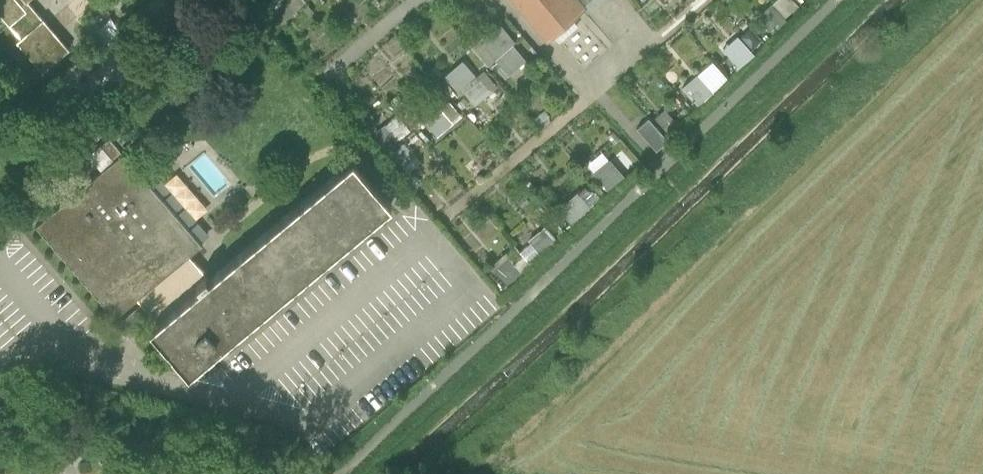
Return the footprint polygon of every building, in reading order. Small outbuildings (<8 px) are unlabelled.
[(23,38),(18,42),(44,71),(70,49),(28,1),(29,0),(0,0),(0,12),(23,38)] [(269,11),(281,24),(306,3),(303,0),(282,0),(269,11)] [(551,44),(589,10),(581,0),(513,0),(551,44)] [(589,10),(602,0),(581,0),(589,10)] [(762,12),(777,29),(802,6),(797,0),(775,0),(762,12)] [(482,29),(468,41),(489,64),(496,58),(510,74),(528,59),(515,44),(519,40),(502,20),(487,34),(482,29)] [(751,24),(723,49),(736,64),(764,39),(751,24)] [(465,58),(445,75),(471,105),(492,88),(465,58)] [(710,62),(683,87),(699,104),(715,90),(711,85),(722,75),(710,62)] [(451,101),(423,125),(434,139),(463,115),(451,101)] [(665,108),(654,119),(668,134),(679,123),(665,108)] [(649,119),(638,129),(657,150),(667,141),(649,119)] [(122,152),(35,227),(114,320),(137,301),(189,257),(202,246),(122,152)] [(160,322),(149,332),(171,358),(189,378),(215,356),(222,350),(392,206),(352,159),(209,280),(160,322)] [(610,159),(591,176),(607,195),(627,178),(610,159)] [(585,184),(554,214),(569,229),(600,200),(585,184)] [(545,225),(516,250),(532,268),(561,244),(545,225)] [(509,253),(490,270),(508,291),(527,274),(509,253)] [(197,266),(189,257),(137,301),(141,305),(118,324),(122,329),(127,335),(153,313),(160,322),(209,280),(197,266)]
